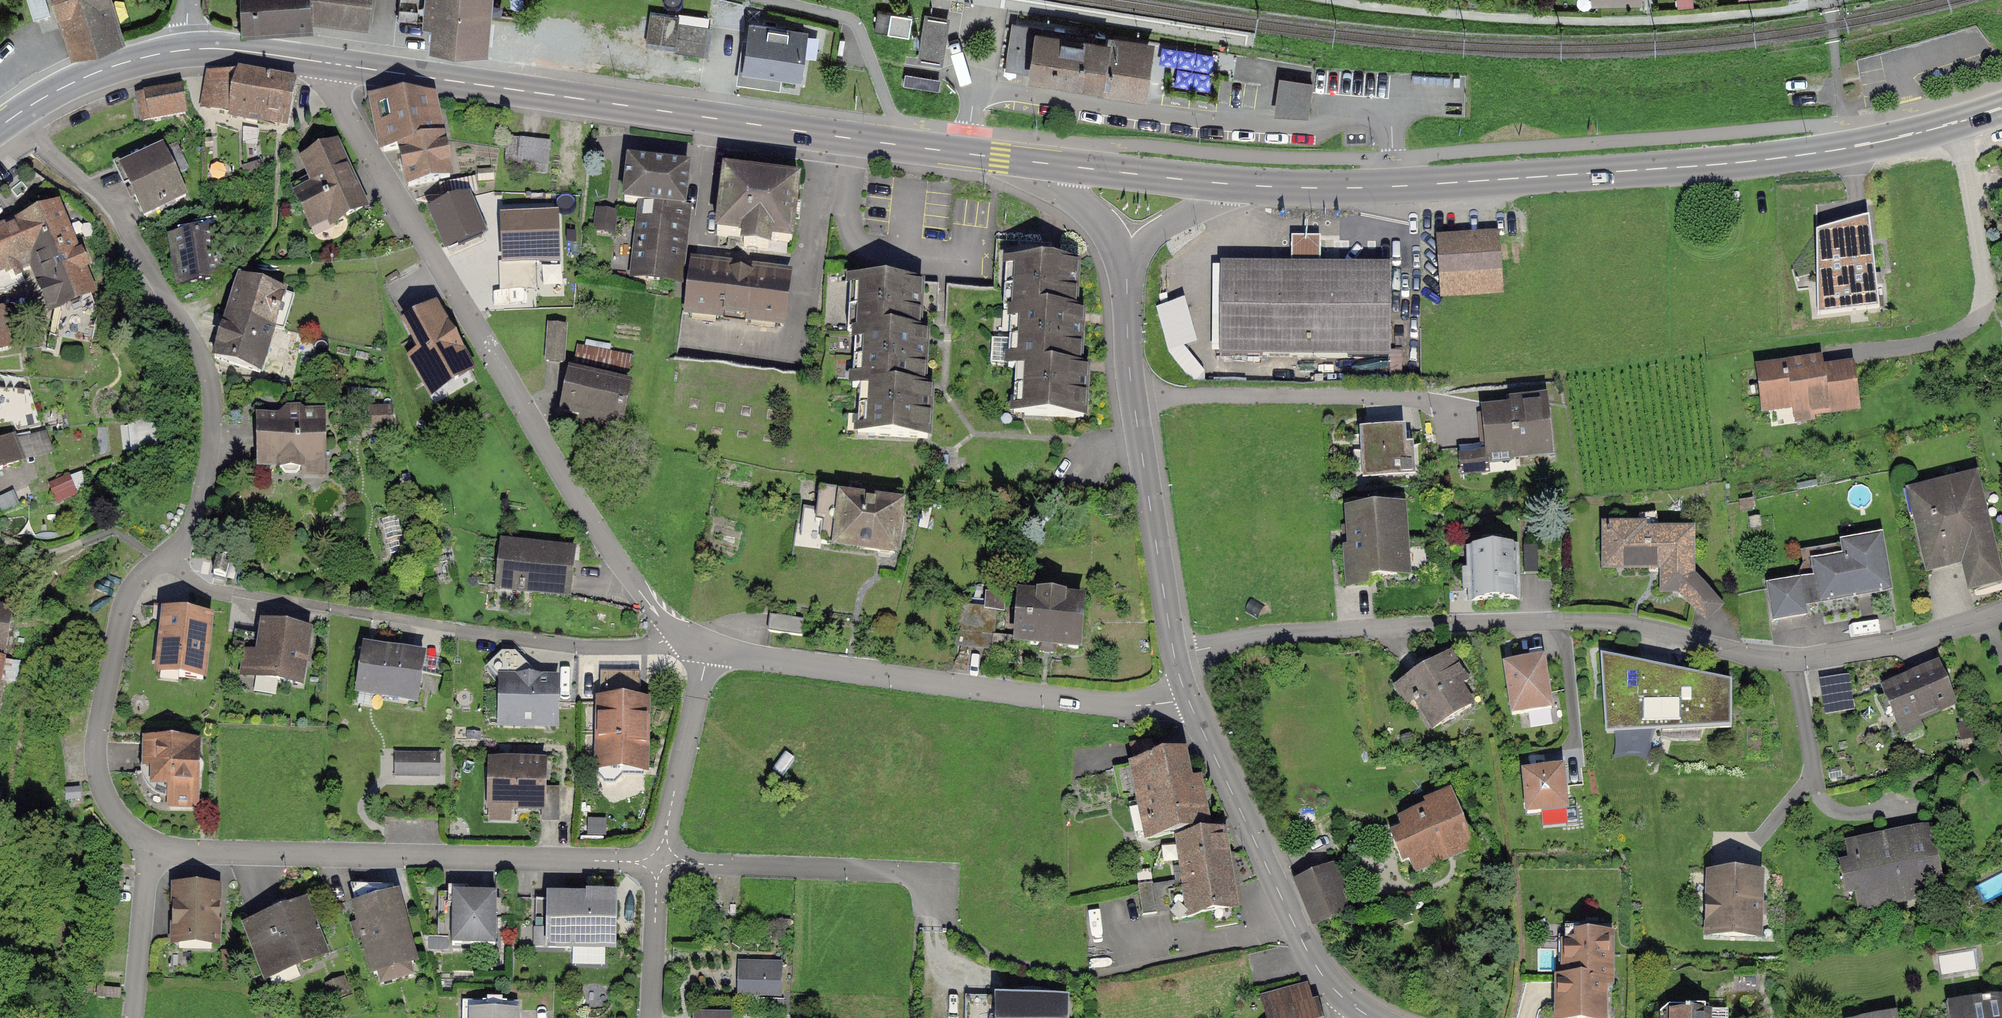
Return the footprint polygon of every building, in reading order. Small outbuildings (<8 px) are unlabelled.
[(73,55),(122,41),(110,0),(57,0),(73,55)] [(310,0),(243,0),(244,28),(311,25),(310,16),(310,0)] [(310,16),(367,22),(370,0),(310,0),(310,16)] [(486,0),(431,0),(430,17),(438,18),(437,42),(482,45),(486,0)] [(894,8),(891,30),(911,32),(914,11),(894,8)] [(877,11),(874,30),(888,32),(891,13),(877,11)] [(646,42),(676,46),(680,16),(650,12),(646,42)] [(941,66),(949,20),(924,16),(917,63),(941,66)] [(708,27),(679,23),(676,46),(675,53),(705,57),(708,27)] [(805,33),(752,25),(748,47),(745,69),(799,77),(805,33)] [(1010,65),(1034,69),(1038,35),(1016,31),(1010,65)] [(1067,38),(1038,35),(1034,69),(1033,74),(1144,89),(1149,50),(1079,41),(1079,38),(1068,36),(1067,38)] [(921,59),(940,62),(943,43),(924,39),(921,59)] [(240,75),(208,72),(202,108),(232,114),(231,119),(247,122),(254,77),(240,75)] [(296,84),(254,77),(247,122),(257,123),(258,118),(288,124),(296,84)] [(1313,86),(1283,82),(1278,116),(1308,116),(1313,86)] [(182,89),(139,96),(143,121),(186,114),(182,89)] [(431,97),(372,98),(382,152),(402,148),(442,140),(431,97)] [(255,129),(244,129),(243,141),(255,141),(255,129)] [(550,143),(507,139),(505,163),(517,164),(517,171),(547,173),(550,143)] [(442,140),(402,148),(408,186),(449,177),(442,140)] [(145,150),(119,162),(145,216),(186,196),(176,175),(187,170),(175,146),(149,158),(145,150)] [(363,209),(335,149),(305,163),(313,179),(311,184),(305,183),(295,187),(312,224),(330,216),(333,222),(363,209)] [(688,170),(630,163),(625,201),(643,203),(683,208),(688,170)] [(762,180),(724,175),(717,236),(745,239),(744,249),(756,250),(769,252),(770,242),(792,245),(798,184),(762,180)] [(471,183),(450,187),(451,196),(472,193),(471,183)] [(467,198),(432,213),(446,246),(481,231),(470,205),(467,198)] [(675,282),(683,208),(643,203),(635,277),(675,282)] [(6,290),(18,284),(17,279),(21,277),(20,273),(40,265),(42,264),(38,256),(69,243),(55,209),(2,230),(0,231),(0,290),(6,290)] [(597,226),(613,228),(614,212),(599,210),(597,226)] [(503,254),(503,264),(499,264),(499,293),(536,292),(535,265),(558,264),(557,250),(557,239),(557,225),(556,218),(502,219),(503,254)] [(1879,309),(1869,221),(1817,236),(1830,286),(1816,288),(1817,314),(1879,309)] [(219,231),(170,240),(178,288),(227,280),(219,231)] [(1495,239),(1440,243),(1443,285),(1498,281),(1495,239)] [(75,257),(69,243),(38,256),(42,264),(40,265),(48,284),(40,288),(50,309),(58,305),(58,307),(61,306),(61,310),(56,334),(50,334),(47,349),(89,358),(98,313),(82,272),(86,270),(80,255),(75,257)] [(1292,267),(1221,267),(1220,357),(1390,358),(1391,268),(1319,268),(1319,260),(1292,260),(1292,267)] [(1078,313),(1080,268),(1008,265),(1006,310),(1078,313)] [(707,275),(693,273),(688,313),(781,325),(786,284),(767,282),(737,278),(707,275)] [(246,282),(230,315),(272,328),(284,329),(294,297),(246,282)] [(918,335),(921,288),(853,283),(849,330),(918,335)] [(431,305),(404,321),(423,353),(412,359),(427,385),(450,372),(455,380),(471,371),(431,305)] [(1,311),(0,312),(0,352),(9,350),(1,311)] [(1080,359),(1082,314),(1010,311),(1008,356),(1080,359)] [(217,358),(259,371),(272,328),(230,315),(217,358)] [(566,328),(550,327),(547,362),(563,363),(566,328)] [(922,392),(925,336),(856,331),(851,388),(922,392)] [(630,357),(579,347),(575,363),(628,374),(630,357)] [(1760,429),(1859,413),(1850,362),(1752,378),(1760,429)] [(1088,414),(1090,369),(1017,367),(1016,412),(1088,414)] [(628,387),(572,374),(564,411),(620,424),(628,387)] [(14,423),(17,433),(40,426),(30,394),(0,389),(0,425),(14,423)] [(928,438),(930,393),(860,389),(858,434),(928,438)] [(1552,452),(1547,401),(1511,405),(1511,411),(1484,413),(1486,445),(1459,447),(1462,475),(1489,472),(1488,463),(1528,459),(1528,453),(1552,452)] [(392,410),(369,410),(369,429),(392,429),(392,410)] [(282,420),(260,420),(260,466),(279,465),(279,468),(303,468),(303,483),(323,482),(323,416),(302,416),(298,412),(289,412),(282,420)] [(157,422),(133,423),(135,454),(159,452),(157,422)] [(1410,432),(1364,435),(1366,476),(1412,473),(1410,432)] [(637,441),(617,435),(615,442),(635,448),(637,441)] [(19,462),(12,438),(0,442),(0,471),(19,462)] [(72,475),(51,483),(59,503),(80,495),(72,475)] [(1924,518),(1916,520),(1926,561),(1962,552),(1971,586),(1999,579),(1976,484),(1949,491),(1948,485),(1918,493),(1924,518)] [(900,506),(844,500),(845,493),(820,490),(817,509),(803,507),(799,546),(820,548),(820,544),(894,553),(900,506)] [(1414,578),(1409,509),(1347,513),(1351,583),(1414,578)] [(397,517),(382,521),(390,555),(405,552),(397,517)] [(1639,529),(1605,529),(1605,567),(1663,567),(1663,590),(1678,590),(1706,618),(1718,606),(1691,578),(1691,533),(1655,533),(1655,517),(1639,517),(1639,529)] [(1804,605),(1889,590),(1880,538),(1842,545),(1844,559),(1803,566),(1795,577),(1796,582),(1767,587),(1773,620),(1806,614),(1804,605)] [(1526,546),(1531,573),(1542,570),(1537,544),(1526,546)] [(574,553),(502,545),(498,587),(569,595),(574,553)] [(1514,554),(1472,555),(1473,606),(1515,606),(1514,554)] [(996,612),(993,646),(1018,647),(1018,644),(1021,599),(1021,596),(985,594),(984,611),(996,612)] [(1081,602),(1021,599),(1018,644),(1078,648),(1081,602)] [(984,611),(960,609),(958,643),(993,646),(996,612),(984,611)] [(3,647),(9,612),(0,611),(0,646),(3,647)] [(203,679),(210,619),(165,614),(158,674),(203,679)] [(804,620),(770,616),(768,632),(802,636),(804,620)] [(308,634),(264,627),(256,677),(300,683),(308,634)] [(424,658),(364,649),(359,685),(380,688),(379,695),(418,701),(424,658)] [(489,668),(502,682),(501,724),(555,724),(556,681),(529,681),(529,670),(515,656),(502,656),(489,668)] [(1407,683),(1436,731),(1475,708),(1447,660),(1407,683)] [(1551,708),(1543,661),(1504,667),(1512,714),(1551,708)] [(1733,689),(1604,662),(1608,735),(1732,732),(1733,689)] [(1941,665),(1882,690),(1903,739),(1962,714),(1941,665)] [(640,674),(600,673),(598,768),(600,768),(600,777),(605,783),(615,784),(621,778),(621,776),(643,776),(643,769),(645,769),(646,727),(639,727),(640,674)] [(1848,678),(1821,682),(1826,712),(1852,708),(1848,678)] [(152,740),(152,809),(202,808),(201,739),(152,740)] [(436,756),(396,755),(396,776),(436,776),(436,756)] [(1190,783),(1185,756),(1134,766),(1140,795),(1149,839),(1208,828),(1199,781),(1190,783)] [(543,765),(490,763),(489,806),(542,808),(543,765)] [(1140,795),(1134,766),(1116,769),(1122,798),(1140,795)] [(1563,770),(1524,774),(1527,813),(1566,810),(1563,770)] [(1458,802),(1400,824),(1418,874),(1477,852),(1458,802)] [(1237,911),(1225,832),(1178,840),(1186,890),(1169,893),(1173,921),(1211,915),(1213,928),(1238,924),(1235,911),(1237,911)] [(1927,840),(1852,856),(1861,897),(1874,904),(1927,894),(1936,881),(1927,840)] [(1329,871),(1297,885),(1314,923),(1345,910),(1329,871)] [(1766,878),(1708,876),(1707,944),(1764,946),(1766,878)] [(1153,884),(1138,886),(1141,915),(1156,914),(1153,884)] [(223,890),(174,889),(172,947),(222,948),(223,890)] [(495,946),(496,895),(439,894),(438,935),(452,935),(452,945),(495,946)] [(418,970),(397,896),(348,910),(369,984),(418,970)] [(610,900),(536,899),(535,933),(549,934),(549,947),(574,947),(573,965),(605,966),(605,948),(609,948),(610,900)] [(311,902),(243,927),(262,981),(331,956),(311,902)] [(1597,921),(1586,921),(1586,932),(1597,932),(1597,921)] [(1610,937),(1585,937),(1585,945),(1565,945),(1565,982),(1558,982),(1558,1017),(1603,1017),(1603,984),(1610,984),(1610,937)] [(778,966),(741,966),(741,994),(778,994),(778,966)] [(964,996),(964,1017),(1066,1017),(1067,998),(964,996)] [(1964,1007),(1966,1017),(2001,1017),(2001,1000),(1964,1007)] [(518,1004),(463,1003),(462,1017),(517,1017),(518,1004)] [(1316,1004),(1266,1017),(1320,1017),(1316,1004)] [(1729,1007),(1714,1006),(1714,1017),(1728,1017),(1729,1007)]
